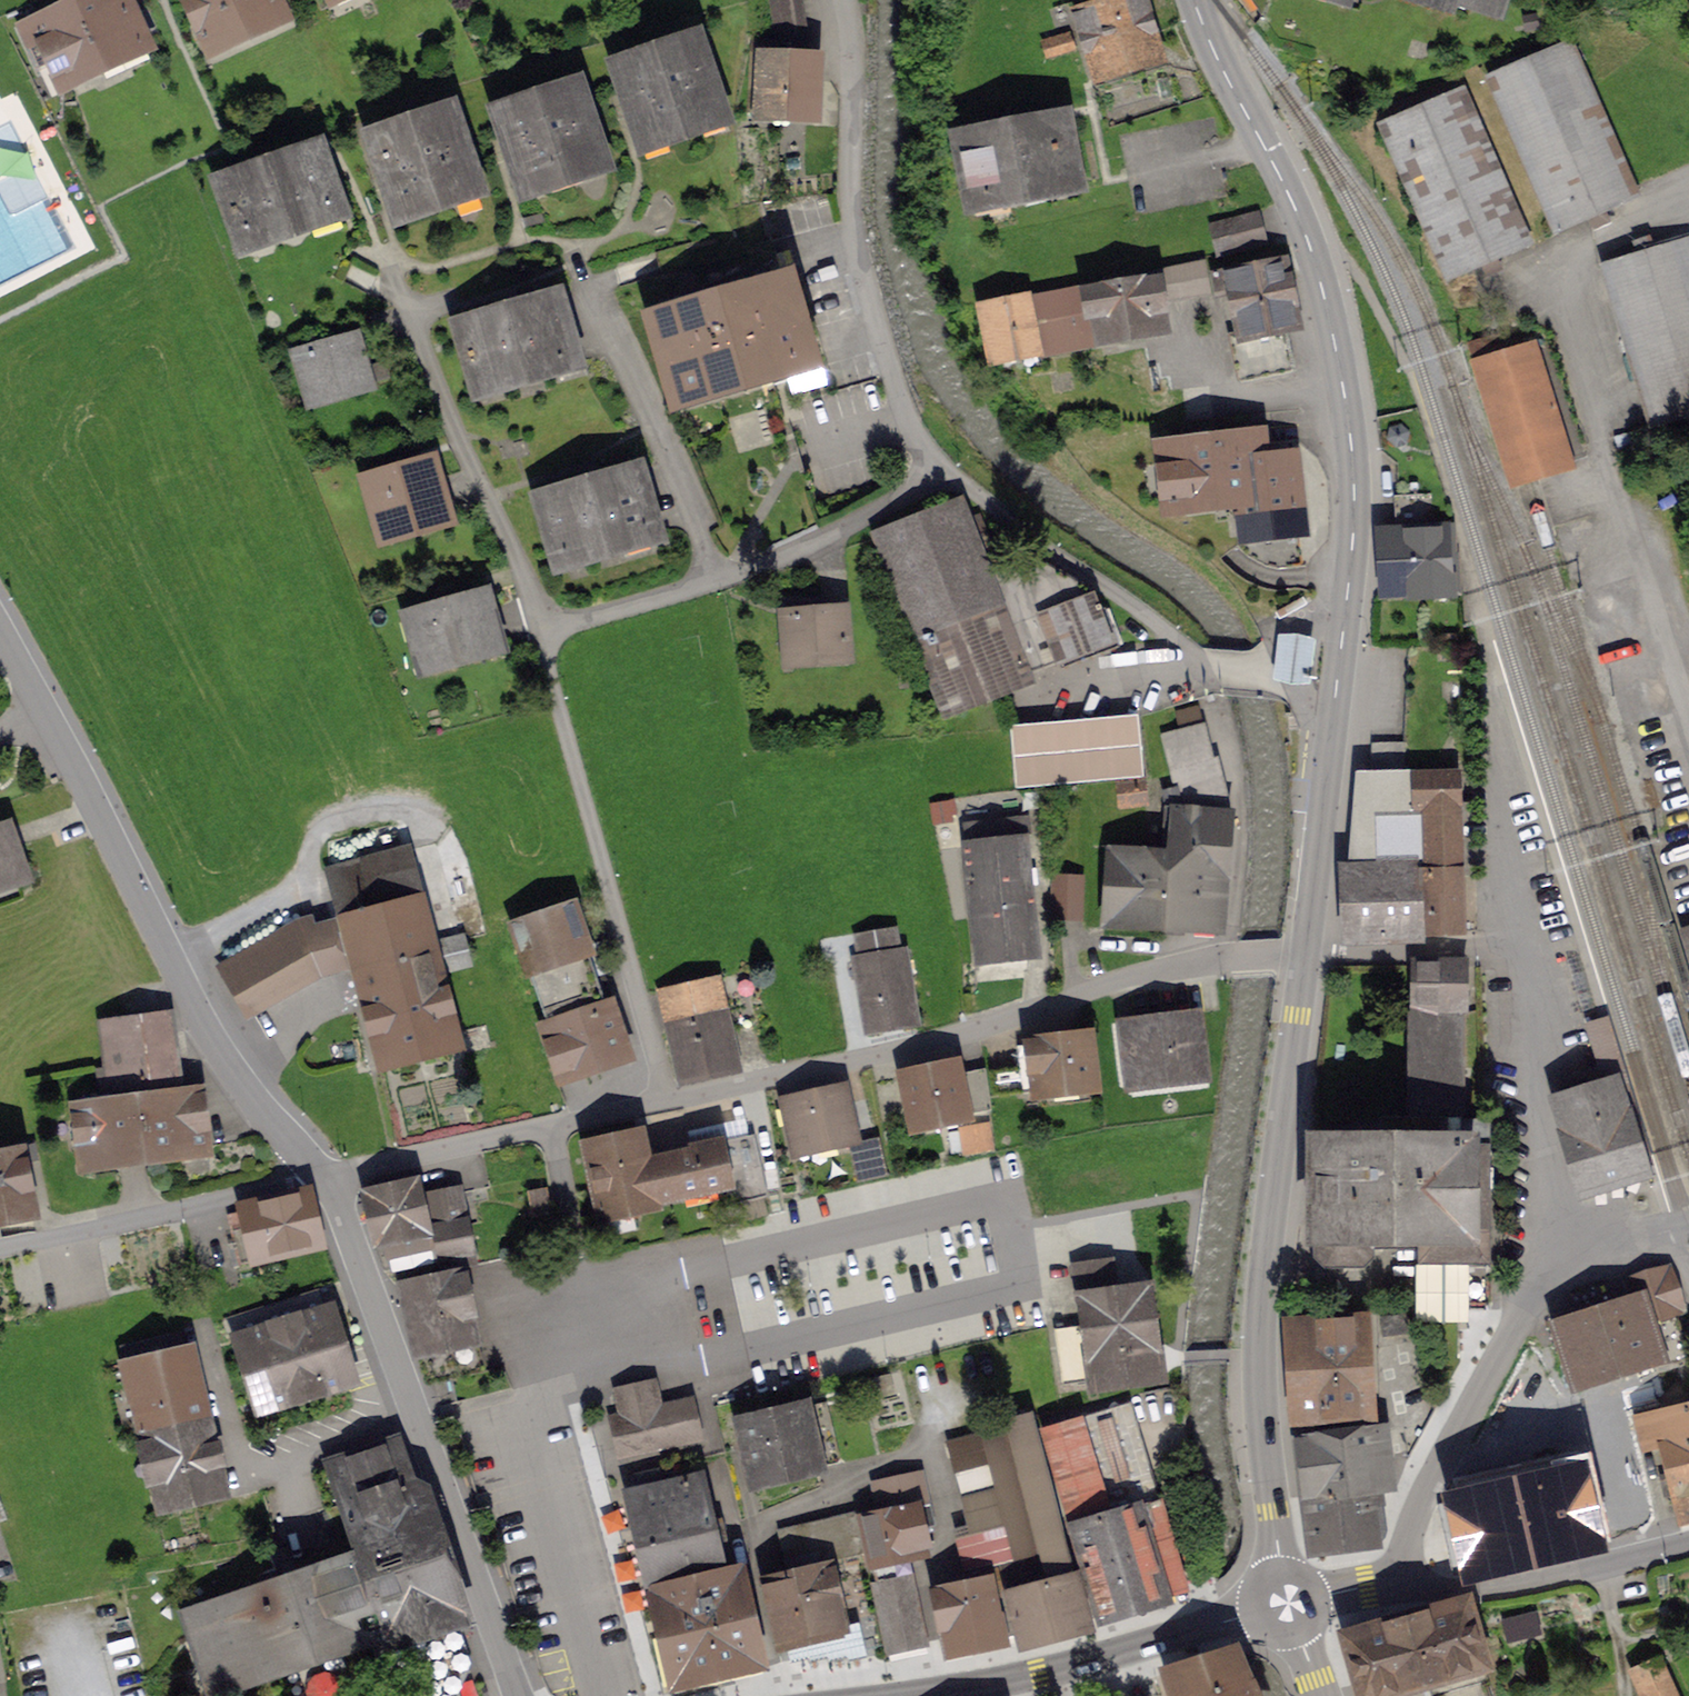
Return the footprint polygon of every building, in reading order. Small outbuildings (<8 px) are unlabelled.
[(22,34),(39,68),(55,61),(64,80),(142,44),(122,0),(94,0),(22,34)] [(212,47),(281,15),(274,0),(190,0),(212,47)] [(807,36),(805,0),(773,0),(775,37),(807,36)] [(1068,8),(1073,7),(1093,75),(1162,55),(1146,0),(1065,0),(1068,8)] [(1433,9),(1436,1),(1498,20),(1505,0),(1403,0),(1433,9)] [(1069,36),(1045,43),(1050,57),(1073,50),(1069,36)] [(696,39),(617,66),(644,145),(720,119),(714,101),(719,91),(709,60),(704,62),(696,39)] [(1571,42),(1488,78),(1555,232),(1638,196),(1571,42)] [(815,61),(751,58),(748,121),(771,123),(771,115),(813,117),(815,61)] [(577,86),(499,112),(525,191),(604,165),(577,86)] [(1463,89),(1380,125),(1448,280),(1531,244),(1463,89)] [(452,111),(373,137),(399,216),(478,190),(452,111)] [(1064,119),(960,140),(973,205),(1077,185),(1064,119)] [(317,150),(222,183),(245,246),(340,213),(317,150)] [(1256,214),(1226,222),(1233,251),(1264,243),(1256,214)] [(1603,266),(1652,427),(1688,416),(1688,240),(1603,266)] [(1231,336),(1240,381),(1291,371),(1283,328),(1292,326),(1279,260),(1214,273),(1218,296),(1231,293),(1239,335),(1231,336)] [(1205,261),(984,308),(996,363),(1040,355),(1039,349),(1100,336),(1160,329),(1159,315),(1165,314),(1165,304),(1212,294),(1205,261)] [(784,283),(657,320),(680,398),(807,361),(784,283)] [(460,326),(479,391),(576,363),(557,298),(460,326)] [(1497,338),(1474,346),(1515,482),(1531,477),(1568,466),(1532,349),(1497,338)] [(356,341),(299,356),(306,380),(316,377),(322,399),(368,387),(368,384),(388,379),(384,363),(363,369),(356,341)] [(1221,443),(1165,450),(1171,505),(1243,497),(1248,535),(1300,529),(1292,461),(1261,465),(1258,441),(1221,446),(1221,443)] [(430,462),(368,480),(382,528),(418,518),(421,528),(447,520),(430,462)] [(636,472),(541,500),(560,564),(655,535),(636,472)] [(1032,684),(1029,675),(1111,643),(1091,593),(1035,560),(991,577),(961,500),(874,533),(946,718),(1032,684)] [(1455,525),(1385,529),(1388,588),(1460,584),(1459,554),(1456,554),(1455,525)] [(482,599),(413,618),(426,665),(495,645),(482,599)] [(799,615),(785,616),(789,667),(849,663),(844,611),(825,613),(824,601),(798,603),(799,615)] [(1313,636),(1279,634),(1276,682),(1311,684),(1313,636)] [(1138,715),(1014,726),(1019,783),(1143,772),(1138,715)] [(1218,924),(1226,811),(1222,796),(1213,758),(1205,760),(1197,727),(1163,735),(1176,789),(1162,792),(1167,810),(1164,861),(1118,858),(1118,859),(1109,859),(1107,883),(1116,885),(1113,919),(1218,924)] [(1462,931),(1457,774),(1361,777),(1354,874),(1351,874),(1353,935),(1462,931)] [(1119,783),(1122,808),(1146,805),(1143,780),(1119,783)] [(949,802),(932,804),(935,818),(951,815),(949,802)] [(969,826),(983,955),(1032,950),(1030,925),(1036,925),(1031,871),(1024,872),(1020,839),(1027,838),(1026,820),(969,826)] [(19,877),(4,832),(0,833),(0,883),(19,877)] [(410,850),(327,872),(355,977),(366,975),(374,1008),(363,1011),(376,1062),(451,1043),(433,975),(468,966),(461,940),(436,947),(410,850)] [(1082,917),(1083,881),(1055,880),(1053,916),(1082,917)] [(573,906),(514,926),(565,1074),(623,1054),(618,1039),(626,1036),(605,974),(597,977),(573,906)] [(305,922),(226,967),(252,1011),(315,974),(304,955),(320,946),(305,922)] [(859,938),(862,955),(854,957),(866,1029),(917,1020),(905,948),(898,950),(894,932),(859,938)] [(1408,1011),(1407,1118),(1463,1118),(1464,1012),(1467,1012),(1468,966),(1420,966),(1420,1011),(1408,1011)] [(670,1033),(680,1077),(732,1066),(712,980),(658,992),(668,1033),(670,1033)] [(95,1020),(102,1074),(171,1065),(163,1011),(95,1020)] [(1193,1023),(1130,1031),(1136,1080),(1199,1073),(1193,1023)] [(1094,1038),(1029,1046),(1034,1092),(1099,1084),(1094,1038)] [(171,1065),(102,1074),(103,1082),(94,1083),(96,1099),(98,1110),(139,1105),(182,1099),(182,1095),(179,1072),(172,1073),(171,1065)] [(960,1068),(903,1080),(912,1127),(990,1110),(986,1074),(962,1079),(960,1068)] [(1607,1073),(1559,1088),(1589,1186),(1636,1172),(1626,1139),(1631,1137),(1628,1127),(1623,1128),(1607,1073)] [(182,1099),(139,1105),(145,1154),(203,1147),(196,1093),(182,1095),(182,1099)] [(840,1094),(785,1107),(795,1149),(849,1137),(840,1094)] [(83,1162),(145,1154),(139,1105),(98,1110),(96,1099),(76,1102),(83,1162)] [(1327,1264),(1362,1264),(1371,1255),(1371,1245),(1421,1245),(1420,1305),(1429,1321),(1458,1321),(1466,1305),(1489,1305),(1490,1120),(1464,1120),(1464,1118),(1463,1118),(1407,1118),(1380,1118),(1380,1147),(1320,1147),(1319,1237),(1319,1257),(1327,1264)] [(989,1126),(962,1131),(966,1152),(993,1147),(989,1126)] [(639,1137),(590,1148),(604,1214),(653,1203),(652,1199),(725,1183),(728,1197),(729,1197),(733,1216),(765,1209),(749,1136),(692,1148),(694,1155),(653,1164),(651,1156),(643,1158),(639,1137)] [(30,1214),(25,1189),(33,1188),(24,1146),(0,1151),(0,1220),(30,1214)] [(410,1176),(370,1184),(373,1198),(372,1198),(380,1239),(382,1239),(394,1270),(438,1259),(440,1269),(461,1265),(475,1262),(460,1192),(427,1199),(434,1235),(430,1236),(419,1187),(412,1188),(410,1176)] [(545,1190),(530,1193),(535,1216),(550,1213),(545,1190)] [(229,1216),(240,1265),(276,1257),(274,1250),(315,1241),(305,1198),(229,1216)] [(1111,1263),(1075,1268),(1080,1303),(1086,1302),(1089,1326),(1056,1330),(1064,1384),(1153,1372),(1148,1341),(1144,1342),(1141,1317),(1148,1316),(1145,1294),(1116,1298),(1111,1263)] [(422,1348),(432,1376),(481,1366),(461,1265),(440,1269),(441,1271),(408,1278),(411,1291),(402,1293),(414,1349),(422,1348)] [(1629,1284),(1635,1304),(1636,1305),(1641,1304),(1645,1317),(1672,1308),(1673,1313),(1681,1310),(1668,1271),(1629,1284)] [(1673,1313),(1672,1308),(1645,1317),(1641,1304),(1636,1305),(1635,1304),(1582,1322),(1580,1315),(1556,1323),(1563,1344),(1566,1343),(1579,1382),(1656,1356),(1660,1370),(1688,1360),(1673,1313)] [(242,1337),(265,1409),(348,1383),(325,1311),(242,1337)] [(1406,1314),(1383,1317),(1385,1334),(1408,1332),(1406,1314)] [(1295,1328),(1301,1417),(1365,1413),(1360,1324),(1295,1328)] [(167,1338),(123,1348),(127,1368),(124,1369),(143,1445),(203,1431),(184,1354),(172,1357),(167,1338)] [(617,1430),(619,1438),(684,1423),(680,1406),(658,1411),(653,1385),(620,1393),(626,1418),(615,1421),(617,1430)] [(826,1403),(741,1423),(755,1481),(836,1461),(839,1457),(826,1403)] [(1634,1415),(1642,1445),(1660,1441),(1678,1517),(1688,1514),(1688,1405),(1656,1413),(1655,1410),(1634,1415)] [(1021,1641),(1085,1625),(1031,1415),(1006,1421),(1040,1554),(1002,1564),(1020,1635),(1021,1641)] [(1057,1479),(1071,1525),(1086,1575),(1099,1616),(1181,1591),(1186,1590),(1159,1501),(1105,1517),(1076,1424),(1046,1433),(1059,1478),(1057,1479)] [(973,1535),(961,1538),(970,1572),(981,1569),(1002,1564),(1040,1554),(1008,1428),(949,1443),(973,1535)] [(203,1431),(143,1445),(143,1448),(153,1445),(167,1505),(228,1491),(217,1446),(207,1448),(203,1431)] [(1303,1442),(1309,1496),(1382,1487),(1388,1486),(1381,1432),(1303,1442)] [(315,1473),(330,1517),(408,1491),(393,1447),(315,1473)] [(1465,1499),(1438,1505),(1442,1523),(1451,1521),(1460,1561),(1469,1559),(1472,1574),(1551,1557),(1550,1554),(1575,1548),(1555,1462),(1461,1484),(1465,1499)] [(661,1481),(660,1479),(658,1470),(631,1474),(632,1476),(634,1485),(634,1487),(661,1481)] [(869,1565),(888,1651),(917,1644),(915,1635),(924,1633),(907,1559),(927,1554),(921,1530),(932,1527),(921,1475),(875,1485),(881,1515),(863,1519),(861,1512),(777,1531),(784,1561),(814,1554),(858,1544),(863,1566),(869,1565)] [(636,1497),(662,1608),(722,1594),(716,1571),(729,1568),(709,1480),(695,1483),(695,1484),(636,1497)] [(1384,1506),(1382,1487),(1309,1496),(1316,1548),(1367,1542),(1366,1534),(1377,1526),(1375,1507),(1384,1506)] [(408,1491),(330,1517),(339,1546),(293,1561),(287,1546),(269,1552),(275,1569),(256,1575),(260,1585),(225,1597),(228,1605),(189,1618),(213,1688),(374,1635),(383,1662),(397,1669),(406,1695),(456,1695),(452,1684),(447,1685),(443,1674),(467,1666),(456,1633),(462,1620),(421,1500),(409,1495),(408,1491)] [(786,1640),(791,1662),(809,1658),(810,1662),(829,1658),(829,1662),(848,1658),(849,1661),(867,1657),(860,1623),(845,1626),(832,1572),(818,1575),(814,1554),(784,1561),(789,1582),(763,1588),(770,1618),(779,1616),(784,1640),(786,1640)] [(939,1625),(944,1650),(1020,1635),(1002,1564),(981,1569),(985,1584),(943,1594),(943,1597),(936,1599),(941,1624),(939,1625)] [(678,1678),(754,1659),(739,1590),(722,1594),(662,1608),(678,1678)] [(1345,1637),(1363,1695),(1392,1695),(1391,1693),(1430,1682),(1434,1695),(1495,1695),(1467,1601),(1345,1637)] [(1534,1615),(1506,1622),(1510,1639),(1538,1632),(1534,1615)] [(1257,1687),(1250,1690),(1235,1653),(1172,1672),(1180,1695),(1261,1695),(1257,1687)] [(1634,1669),(1646,1695),(1677,1695),(1660,1658),(1634,1669)]
